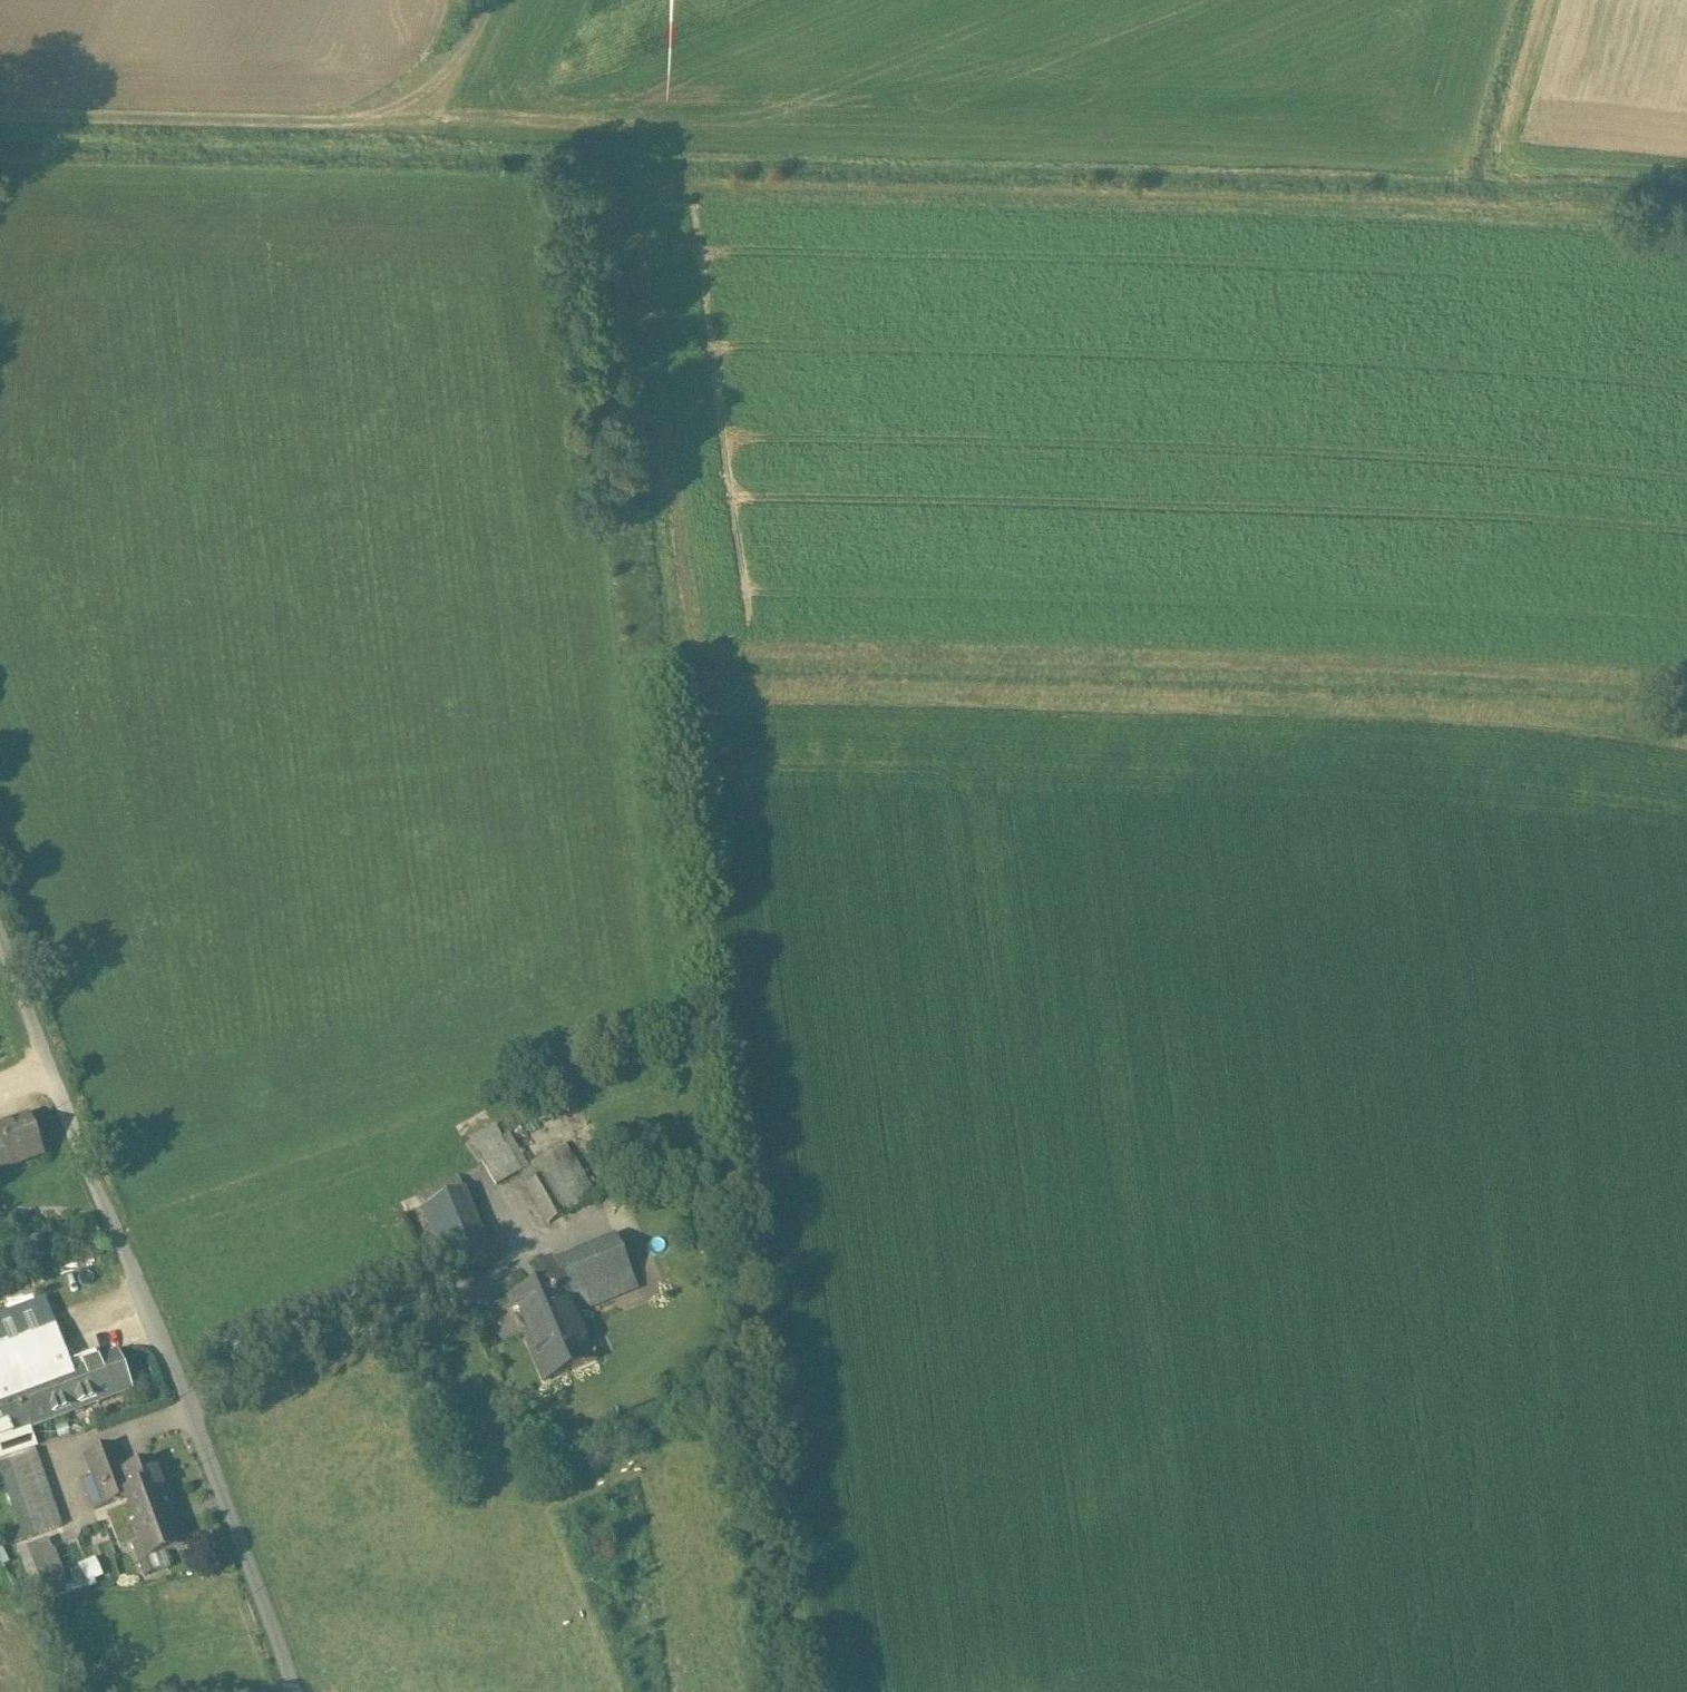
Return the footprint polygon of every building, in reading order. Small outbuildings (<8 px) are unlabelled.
[(44,1157),(30,1121),(3,1131),(0,1124),(0,1174),(44,1157)] [(562,1219),(544,1178),(527,1185),(545,1226),(562,1219)] [(462,1196),(421,1214),(452,1284),(493,1266),(462,1196)] [(615,1238),(553,1264),(560,1279),(561,1279),(570,1300),(630,1275),(615,1238)] [(546,1263),(532,1269),(540,1288),(554,1282),(546,1263)] [(630,1275),(570,1300),(577,1315),(636,1290),(630,1275)] [(540,1288),(508,1301),(543,1384),(596,1361),(577,1315),(570,1300),(561,1279),(560,1279),(554,1282),(540,1288)] [(0,1325),(0,1354),(57,1333),(48,1308),(0,1325)] [(0,1354),(0,1399),(72,1372),(57,1333),(0,1354)] [(117,1356),(72,1372),(86,1410),(131,1393),(117,1356)] [(0,1399),(0,1442),(29,1431),(86,1410),(72,1372),(0,1399)] [(0,1442),(0,1463),(35,1451),(36,1451),(29,1431),(0,1442)] [(84,1482),(95,1512),(106,1508),(128,1500),(138,1528),(132,1531),(135,1539),(143,1558),(154,1554),(160,1557),(185,1547),(173,1517),(178,1515),(158,1461),(126,1473),(116,1447),(85,1458),(93,1479),(84,1482)] [(25,1541),(62,1528),(35,1451),(0,1463),(0,1469),(25,1541)] [(119,1545),(135,1539),(132,1531),(138,1528),(128,1500),(106,1508),(119,1545)] [(103,1521),(49,1541),(53,1551),(54,1551),(106,1532),(103,1521)] [(8,1522),(0,1525),(0,1535),(5,1548),(16,1544),(8,1522)] [(49,1541),(29,1549),(47,1594),(67,1587),(54,1551),(53,1551),(49,1541)]
